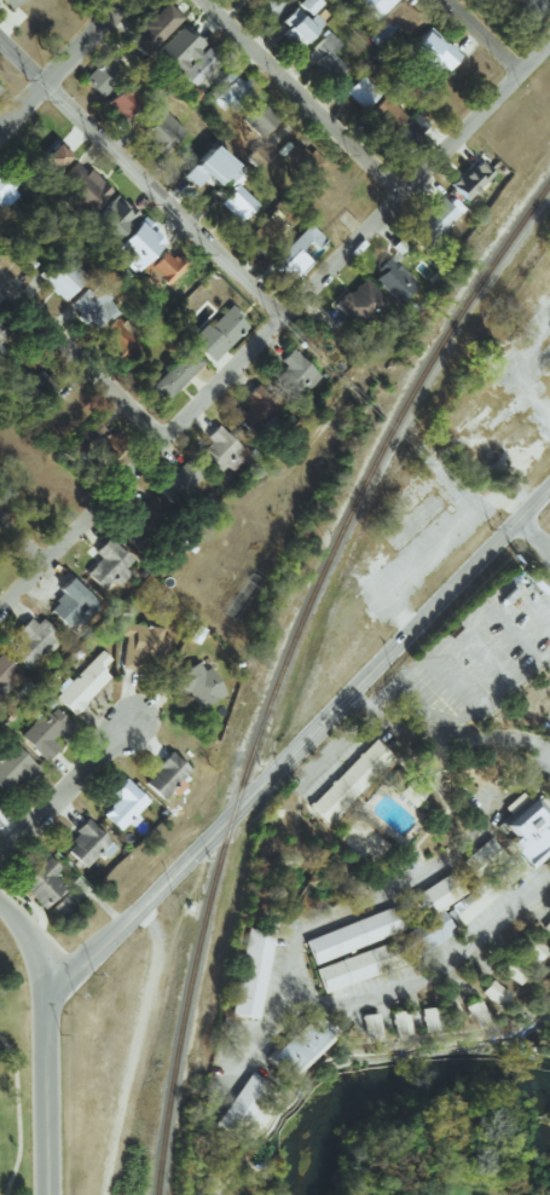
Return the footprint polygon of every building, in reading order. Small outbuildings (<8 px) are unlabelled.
[(140,56),(180,15),(164,0),(162,0),(124,41),(140,56)] [(268,16),(284,0),(251,0),(268,16)] [(322,3),(319,0),(301,0),(298,4),(310,15),(322,3)] [(374,21),(394,0),(352,0),(374,21)] [(518,34),(549,15),(540,0),(528,0),(505,13),(518,34)] [(396,32),(413,17),(399,2),(382,17),(396,32)] [(280,35),(297,49),(322,22),(313,14),(307,21),(293,8),(281,21),(287,27),(280,35)] [(201,47),(180,24),(152,50),(173,73),(201,47)] [(458,54),(427,25),(405,49),(436,78),(458,54)] [(304,56),(330,81),(345,66),(331,53),(340,43),(328,31),(304,56)] [(192,85),(221,55),(209,43),(180,74),(192,85)] [(114,83),(109,77),(117,70),(105,57),(82,78),(99,97),(114,83)] [(228,83),(216,99),(233,112),(251,89),(228,70),(222,78),(228,83)] [(379,93),(360,75),(343,92),(362,110),(379,93)] [(123,119),(139,101),(134,97),(140,90),(128,80),(106,104),(123,119)] [(390,133),(404,114),(380,95),(365,115),(390,133)] [(241,118),(258,137),(277,120),(260,100),(241,118)] [(142,132),(149,139),(145,144),(158,156),(184,129),(155,101),(141,115),(150,123),(142,132)] [(402,142),(421,121),(414,114),(394,134),(402,142)] [(70,154),(56,139),(36,158),(50,173),(70,154)] [(326,164),(311,148),(305,154),(294,142),(278,156),(304,184),(326,164)] [(182,176),(194,187),(203,177),(212,186),(233,164),(211,144),(182,176)] [(245,156),(256,167),(267,156),(256,145),(245,156)] [(466,201),(492,173),(476,158),(450,186),(466,201)] [(87,169),(84,172),(73,162),(50,186),(83,217),(109,190),(87,169)] [(1,210),(17,196),(10,189),(15,184),(0,167),(0,210),(1,210)] [(233,179),(227,184),(232,189),(218,202),(237,223),(257,204),(233,179)] [(84,224),(106,245),(135,214),(114,193),(84,224)] [(441,231),(457,215),(439,196),(403,230),(425,253),(445,235),(441,231)] [(287,232),(269,213),(244,238),(262,257),(287,232)] [(139,217),(109,249),(132,271),(162,239),(139,217)] [(269,262),(289,283),(309,263),(297,250),(306,240),(313,248),(323,239),(308,224),(269,262)] [(22,258),(36,243),(16,226),(2,241),(22,258)] [(164,285),(182,267),(161,246),(137,270),(152,285),(157,279),(164,285)] [(61,249),(36,275),(63,301),(88,274),(61,249)] [(374,278),(397,304),(417,287),(390,258),(381,266),(384,269),(374,278)] [(388,304),(363,277),(334,304),(358,331),(388,304)] [(68,304),(93,331),(118,307),(93,281),(68,304)] [(248,326),(229,305),(207,326),(205,323),(189,338),(211,361),(248,326)] [(124,355),(137,343),(128,334),(132,330),(118,316),(102,331),(124,355)] [(318,375),(292,347),(278,360),(282,364),(267,377),(290,401),(318,375)] [(202,364),(188,348),(149,385),(163,400),(202,364)] [(46,370),(18,389),(31,408),(59,389),(46,370)] [(241,398),(261,419),(277,404),(257,383),(241,398)] [(85,445),(93,445),(94,457),(122,455),(120,429),(102,431),(102,424),(84,425),(85,445)] [(243,450),(216,425),(204,438),(209,442),(196,456),(218,476),(243,450)] [(156,489),(172,505),(201,475),(185,459),(156,489)] [(121,540),(139,548),(156,511),(138,503),(121,540)] [(117,586),(129,573),(123,567),(130,559),(107,537),(93,551),(99,557),(84,573),(102,590),(111,580),(117,586)] [(55,591),(61,595),(48,609),(69,628),(93,601),(68,577),(55,591)] [(20,639),(8,652),(26,669),(54,640),(29,617),(13,633),(20,639)] [(163,628),(119,622),(118,635),(124,636),(120,667),(145,671),(147,653),(159,655),(163,628)] [(109,676),(100,669),(109,659),(99,649),(69,682),(66,679),(51,695),(72,715),(109,676)] [(0,652),(0,653),(0,689),(18,672),(0,652)] [(188,691),(196,709),(223,696),(209,667),(201,670),(198,663),(166,678),(176,697),(188,691)] [(20,735),(44,761),(58,747),(53,743),(72,726),(52,705),(20,735)] [(306,804),(324,822),(392,756),(374,738),(306,804)] [(13,743),(0,755),(0,791),(5,796),(36,767),(13,743)] [(143,782),(162,799),(189,769),(170,752),(143,782)] [(119,832),(149,804),(125,778),(110,792),(117,799),(102,813),(119,832)] [(425,792),(409,778),(397,793),(412,807),(425,792)] [(541,812),(549,805),(538,793),(495,831),(527,868),(549,848),(549,822),(541,812)] [(62,847),(84,868),(99,852),(105,858),(116,846),(88,820),(62,847)] [(460,861),(476,878),(503,854),(487,837),(460,861)] [(457,929),(525,870),(510,853),(441,911),(457,929)] [(19,886),(43,908),(64,886),(52,876),(60,868),(47,856),(19,886)] [(72,907),(62,896),(48,909),(59,920),(72,907)] [(302,940),(312,963),(400,928),(390,905),(302,940)] [(398,937),(412,959),(455,930),(439,908),(398,937)] [(549,937),(549,913),(539,925),(549,937)] [(228,1012),(254,1017),(271,931),(245,926),(228,1012)] [(544,948),(524,934),(513,949),(532,964),(544,948)] [(312,968),(322,993),(404,963),(394,939),(312,968)] [(518,983),(524,969),(497,958),(491,972),(518,983)] [(478,993),(498,1008),(509,995),(488,980),(478,993)] [(489,1020),(476,998),(462,1006),(475,1028),(489,1020)] [(419,1008),(420,1031),(435,1030),(434,1007),(419,1008)] [(390,1011),(391,1035),(407,1034),(406,1010),(390,1011)] [(264,1057),(284,1079),(332,1033),(312,1011),(264,1057)] [(379,1036),(376,1013),(359,1015),(362,1038),(379,1036)] [(224,1130),(213,1121),(247,1070),(257,1079),(224,1130)]
